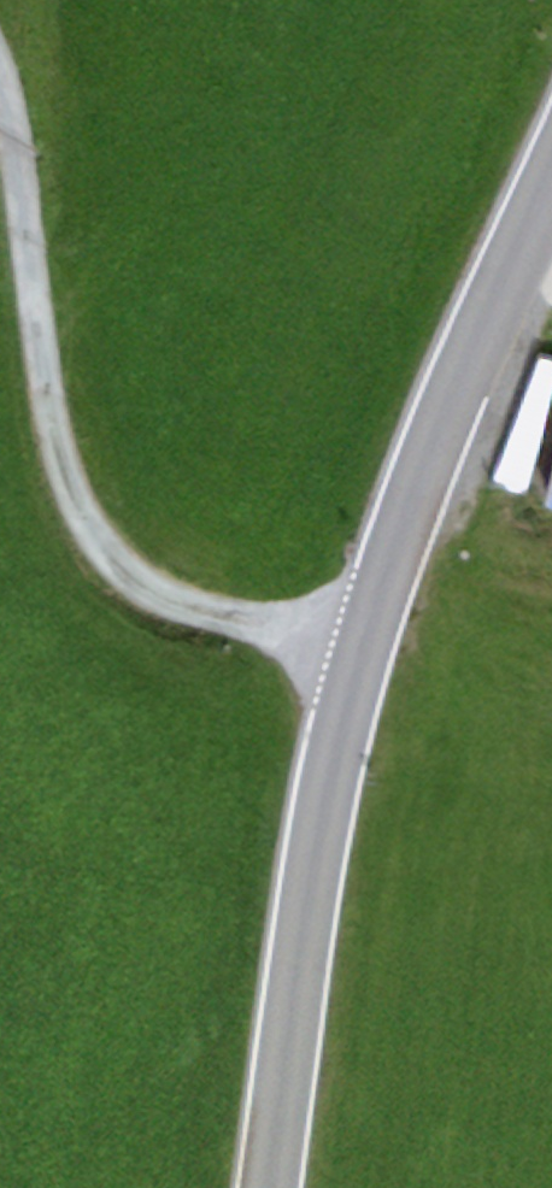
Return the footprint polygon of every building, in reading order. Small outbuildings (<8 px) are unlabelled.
[(551,392),(551,358),(538,354),(488,485),(525,493),(551,392)] [(543,508),(551,510),(551,473),(543,508)]
